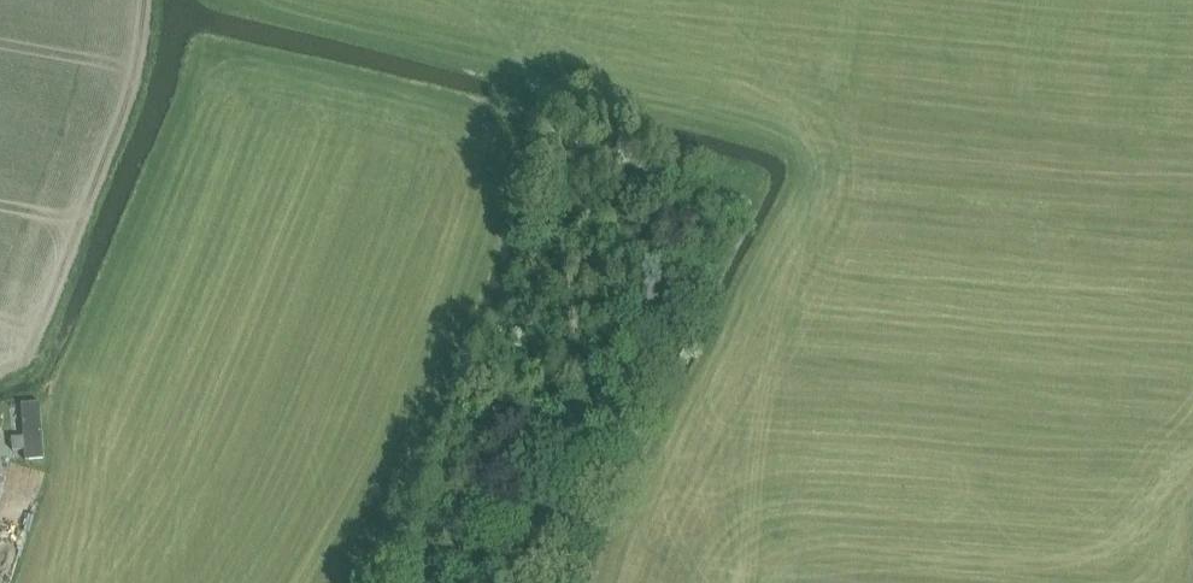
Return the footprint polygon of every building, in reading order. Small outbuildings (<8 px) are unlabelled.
[(22,405),(25,438),(12,439),(13,451),(26,450),(27,462),(45,460),(40,404),(22,405)]
